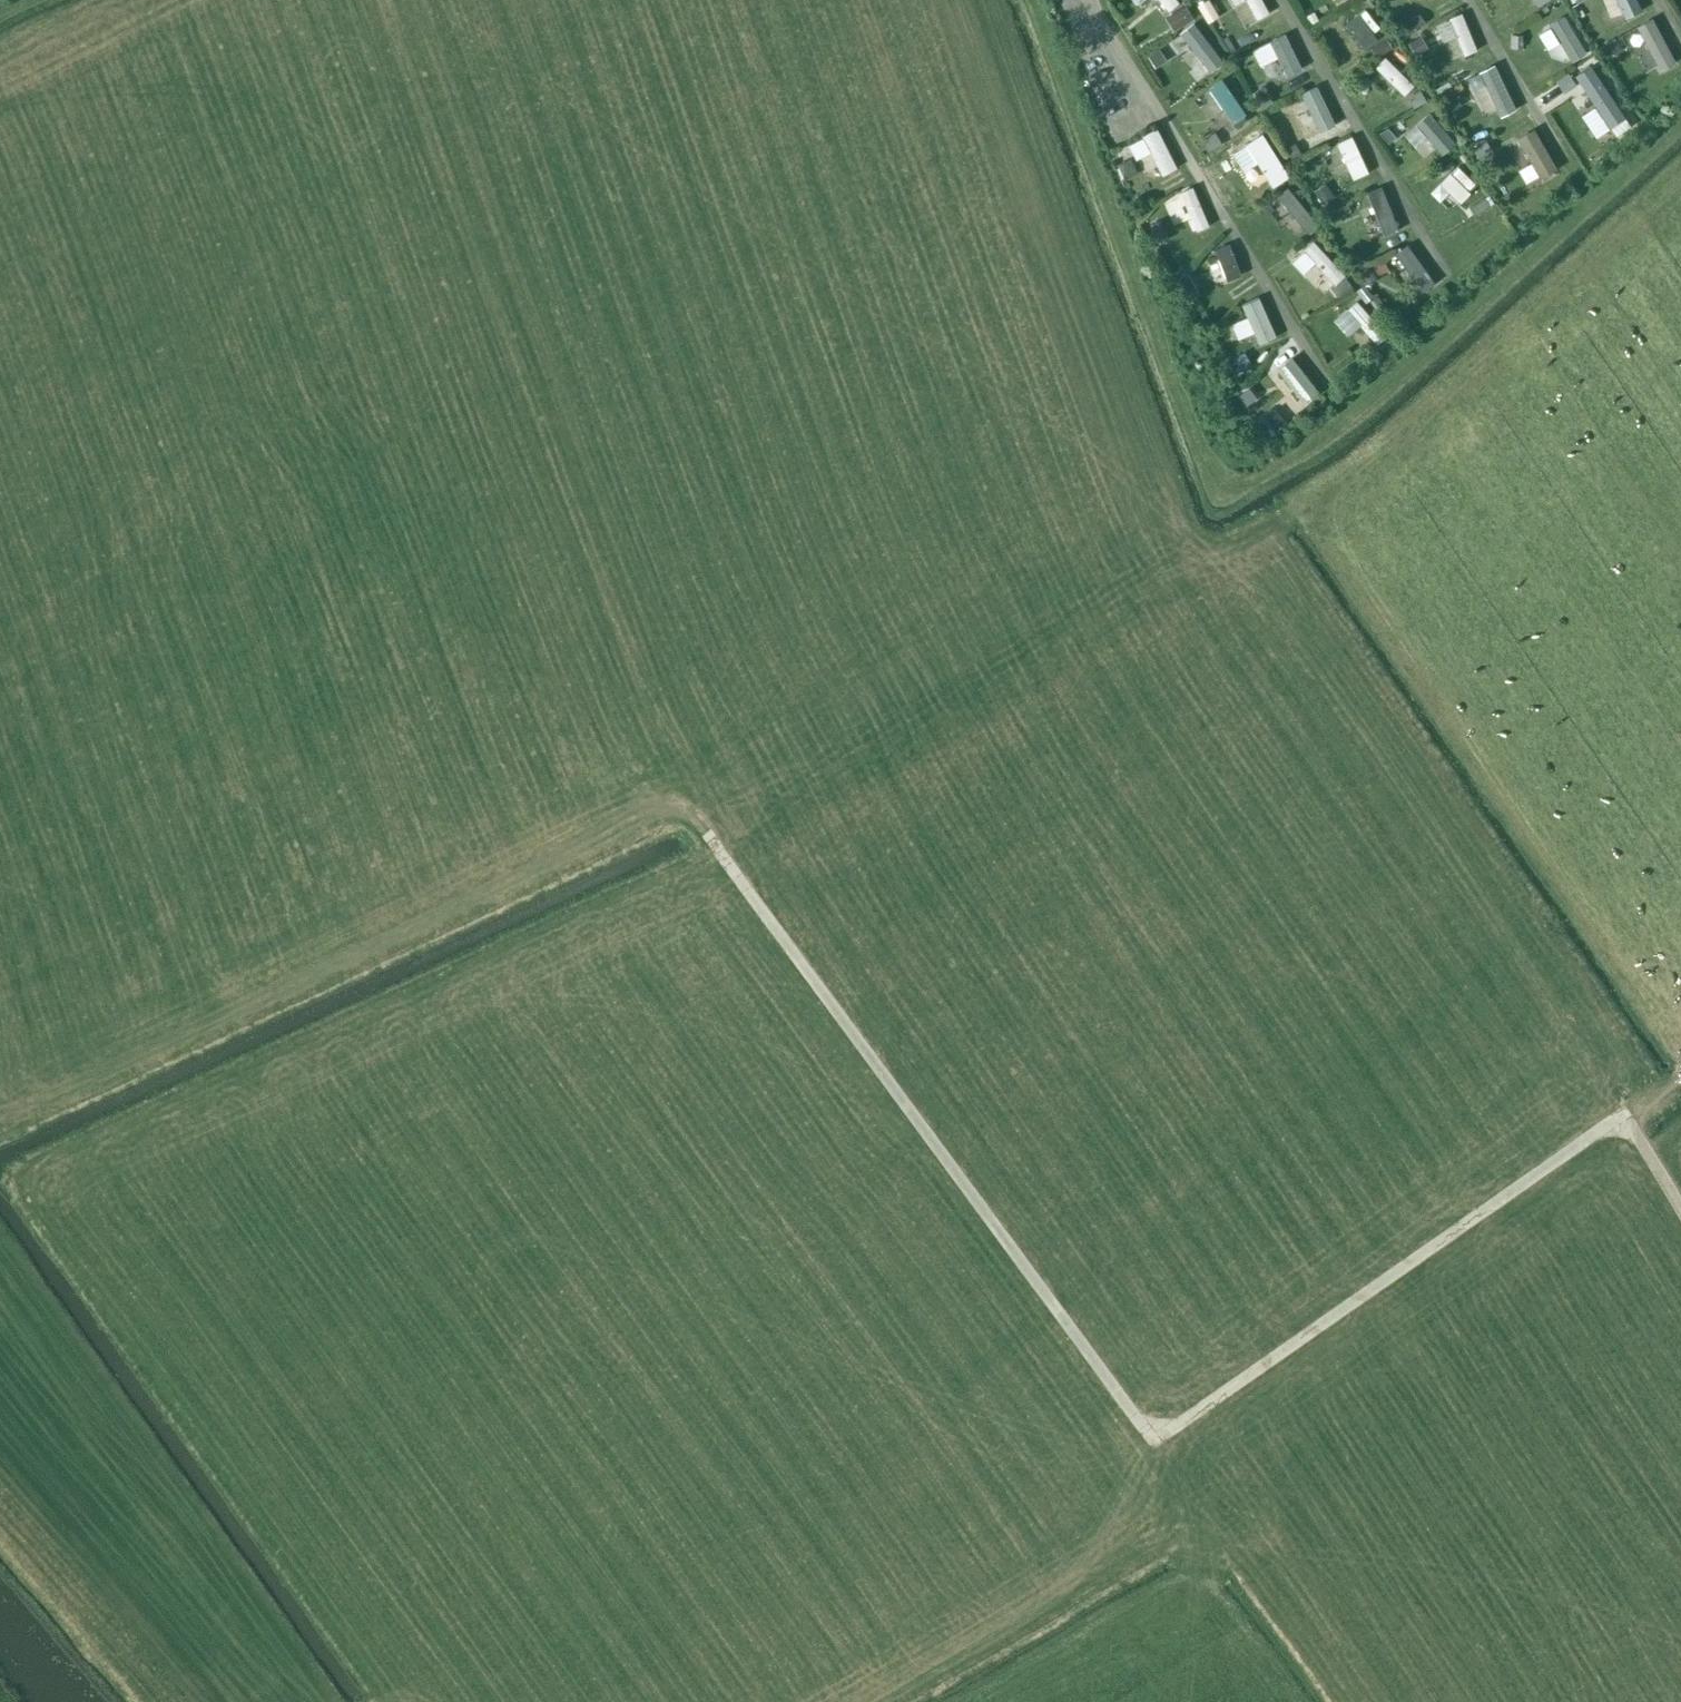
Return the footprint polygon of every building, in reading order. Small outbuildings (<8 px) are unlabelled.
[(1142,9),(1159,0),(1138,0),(1142,9)] [(1178,3),(1177,0),(1160,0),(1165,10),(1178,3)] [(1197,2),(1209,21),(1220,14),(1211,0),(1200,0),(1197,2)] [(1268,15),(1263,0),(1246,0),(1253,20),(1268,15)] [(1623,12),(1639,6),(1637,0),(1619,0),(1623,12)] [(1363,5),(1345,22),(1366,44),(1384,28),(1363,5)] [(1465,55),(1479,49),(1462,8),(1436,19),(1444,38),(1456,33),(1465,55)] [(1563,9),(1537,26),(1559,62),(1586,46),(1563,9)] [(1636,19),(1655,63),(1673,55),(1655,11),(1636,19)] [(1209,35),(1200,44),(1183,26),(1172,36),(1200,66),(1220,47),(1209,35)] [(1254,41),(1268,83),(1302,72),(1288,30),(1254,41)] [(1618,36),(1602,40),(1606,54),(1621,50),(1618,36)] [(1403,94),(1415,83),(1386,52),(1374,63),(1403,94)] [(1493,59),(1475,68),(1497,112),(1515,103),(1493,59)] [(1594,60),(1568,74),(1582,101),(1608,86),(1594,60)] [(1222,74),(1207,85),(1234,126),(1250,115),(1222,74)] [(1295,90),(1312,132),(1335,122),(1318,81),(1295,90)] [(1414,117),(1443,154),(1458,142),(1429,105),(1414,117)] [(1377,132),(1390,148),(1411,132),(1398,116),(1377,132)] [(1516,131),(1530,156),(1518,163),(1526,178),(1556,161),(1534,121),(1516,131)] [(1157,124),(1128,138),(1138,157),(1150,151),(1163,176),(1179,167),(1157,124)] [(1337,138),(1350,180),(1369,174),(1355,132),(1337,138)] [(1254,168),(1271,157),(1256,133),(1238,145),(1254,168)] [(1459,161),(1432,186),(1451,208),(1478,182),(1459,161)] [(1197,231),(1211,225),(1193,182),(1179,188),(1197,231)] [(1304,230),(1318,220),(1290,182),(1277,192),(1304,230)] [(1362,192),(1380,235),(1399,227),(1382,184),(1362,192)] [(1475,213),(1490,207),(1485,194),(1470,200),(1475,213)] [(1316,237),(1294,254),(1321,288),(1343,271),(1316,237)] [(1239,243),(1221,245),(1223,281),(1242,279),(1239,243)] [(1257,344),(1275,340),(1263,292),(1245,297),(1257,344)] [(1356,296),(1345,306),(1376,339),(1386,329),(1356,296)] [(1266,349),(1289,387),(1311,374),(1289,336),(1266,349)] [(1266,387),(1252,395),(1261,411),(1275,402),(1266,387)]
